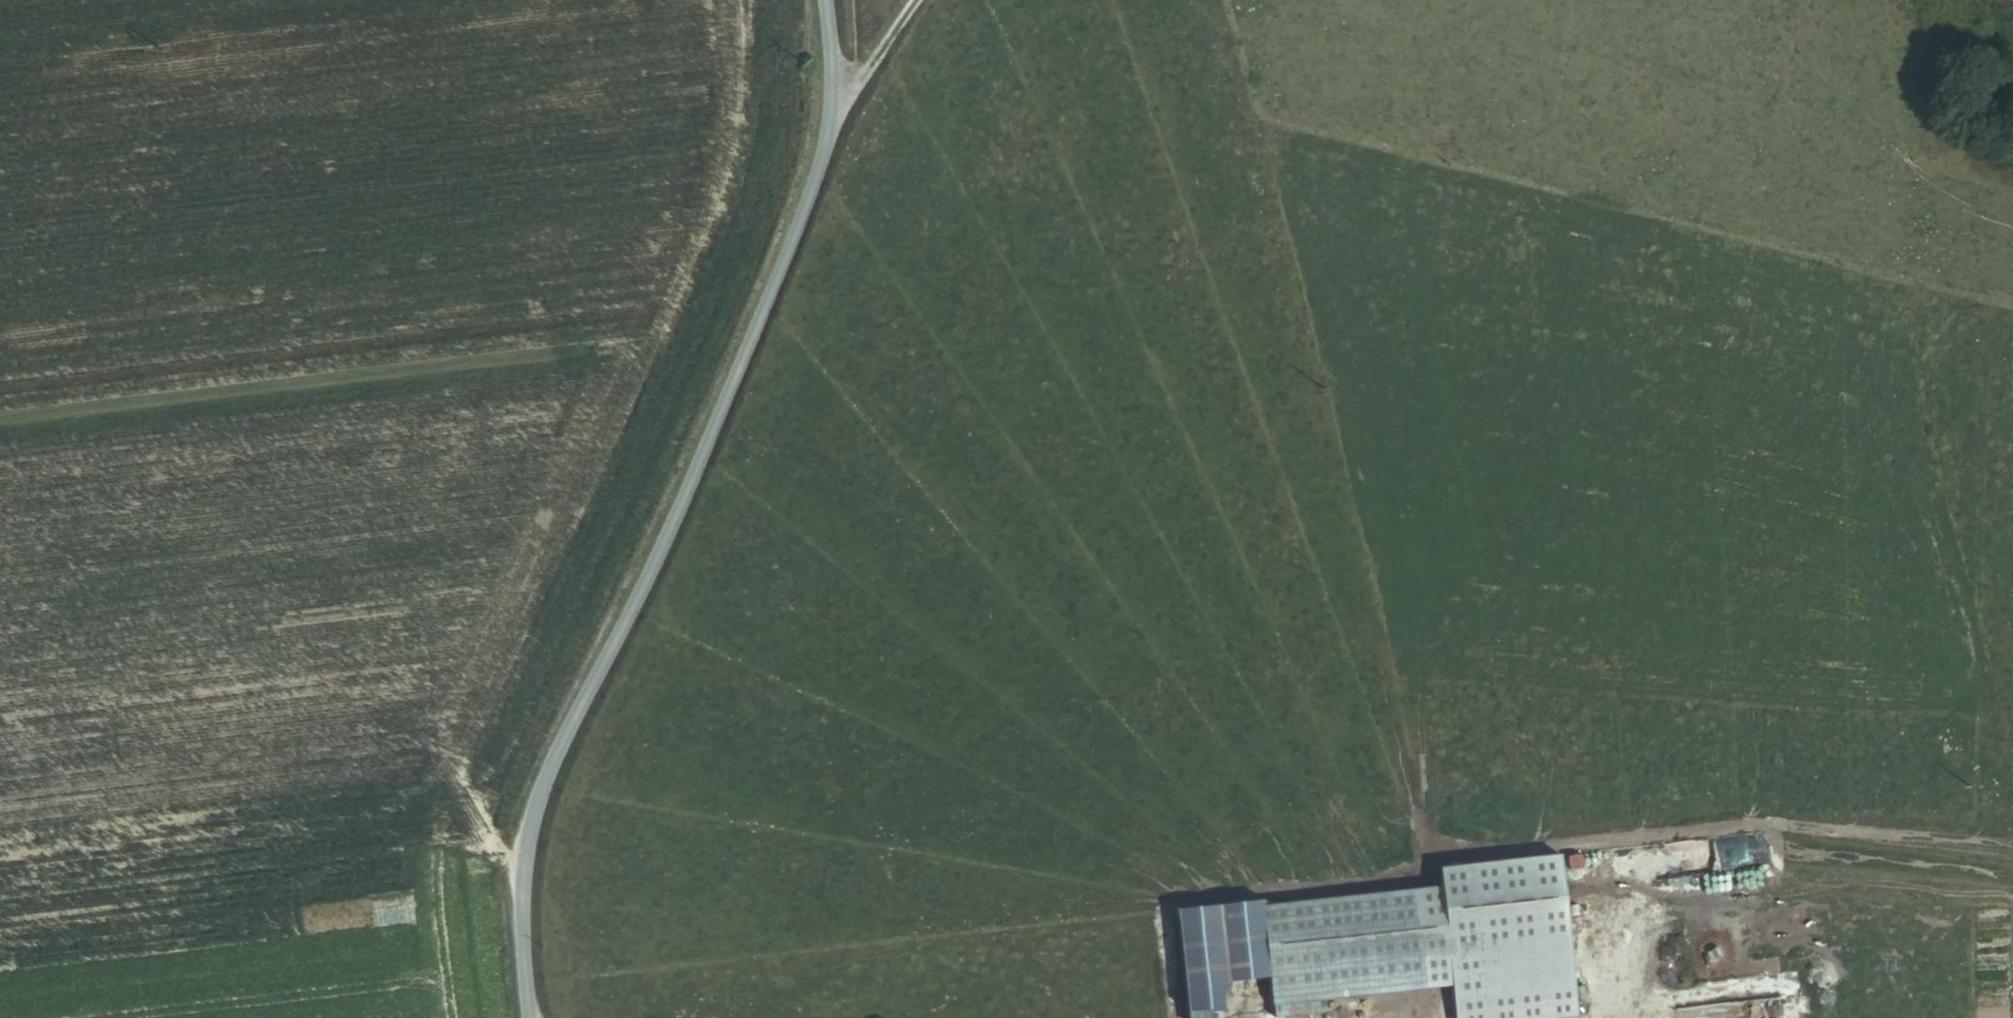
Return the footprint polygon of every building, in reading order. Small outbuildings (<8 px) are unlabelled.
[(1563,846),(1441,860),(1443,882),(1263,901),(1270,970),(1275,1015),(1317,1012),(1317,995),(1453,982),(1457,1017),(1537,1017),(1581,1013),(1563,846)] [(1263,901),(1261,892),(1176,903),(1189,1017),(1209,1017),(1208,1003),(1224,1002),(1223,988),(1228,974),(1270,970),(1263,901)]
